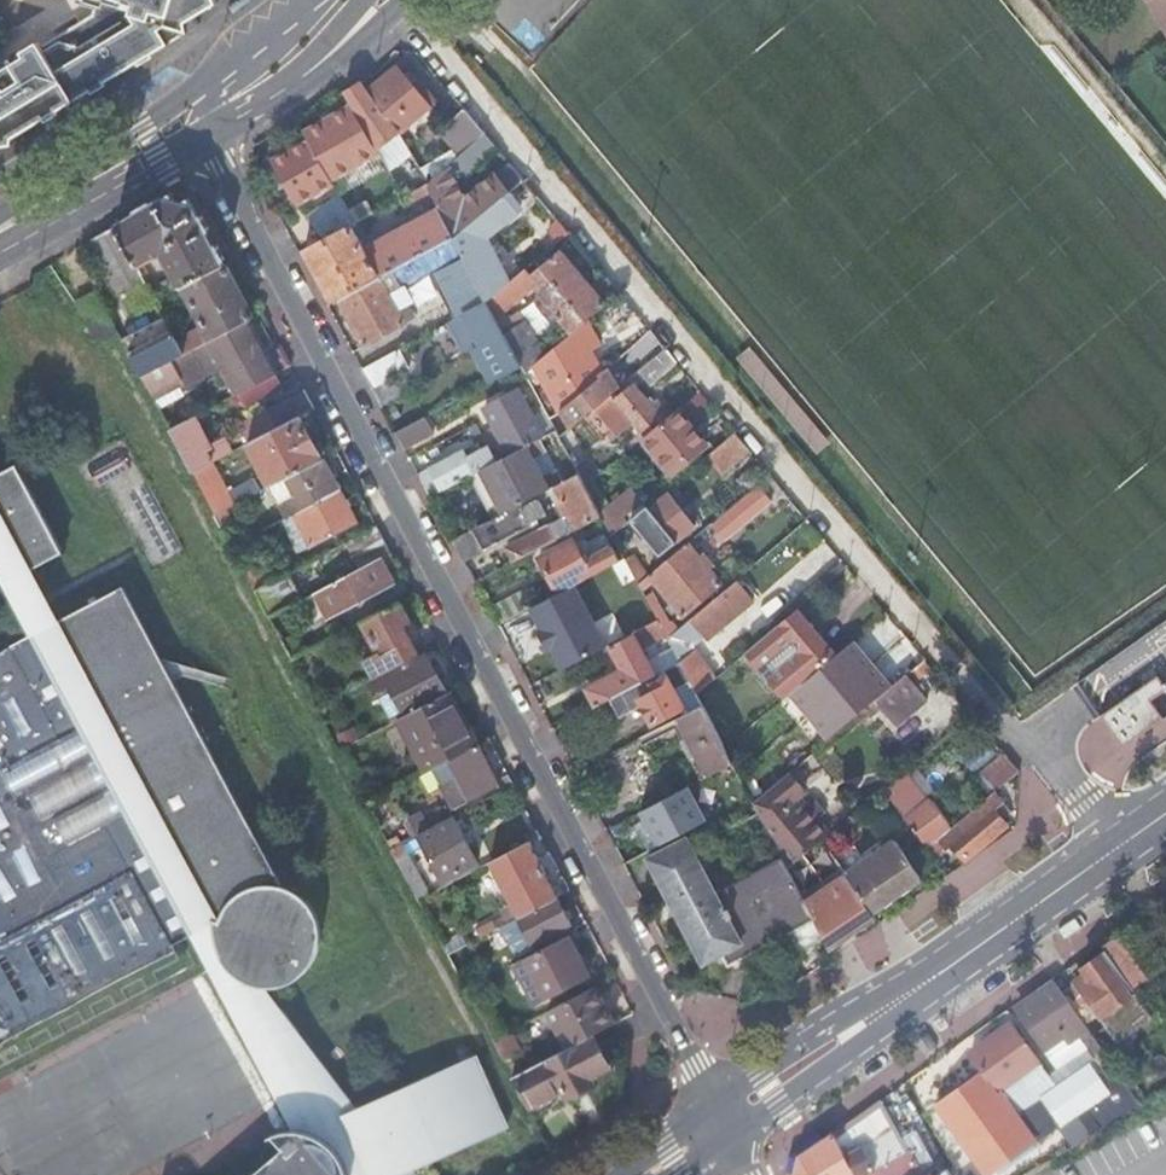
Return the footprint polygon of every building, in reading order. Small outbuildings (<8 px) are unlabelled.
[(198,28),(195,19),(207,12),(217,5),(215,0),(93,0),(97,1),(94,9),(92,17),(40,48),(37,43),(20,54),(9,60),(7,62),(9,66),(3,70),(0,71),(0,147),(11,146),(12,140),(26,131),(44,120),(46,124),(60,115),(58,112),(72,103),(89,93),(91,97),(106,88),(104,84),(120,75),(136,65),(138,69),(152,60),(150,56),(166,47),(198,28)] [(94,9),(97,1),(93,0),(78,0),(77,4),(86,7),(94,9)] [(1165,28),(1165,0),(1150,0),(1165,28)] [(8,57),(9,60),(20,54),(18,51),(8,57)] [(351,87),(342,92),(349,105),(376,151),(380,147),(385,153),(393,147),(387,141),(435,101),(418,81),(412,86),(403,75),(396,66),(366,91),(358,82),(351,87)] [(329,181),(377,153),(376,151),(349,105),(325,118),(301,132),(307,141),(329,181)] [(437,130),(458,154),(482,133),(470,120),(460,109),(437,130)] [(430,194),(439,212),(452,237),(474,219),(497,200),(504,194),(508,192),(507,191),(508,190),(522,178),(510,163),(479,188),(484,194),(467,208),(449,177),(499,149),(492,140),(485,130),(482,133),(458,154),(444,169),(424,184),(430,194)] [(331,183),(329,181),(307,141),(270,162),(281,182),(294,204),(331,183)] [(402,196),(398,198),(403,208),(430,194),(424,184),(402,196)] [(361,192),(370,209),(385,202),(376,185),(361,192)] [(508,192),(504,194),(519,212),(523,209),(508,190),(507,191),(508,192)] [(474,219),(452,237),(486,301),(508,283),(485,240),(502,226),(519,212),(504,194),(497,200),(474,219)] [(313,210),(328,235),(349,224),(353,222),(347,213),(338,196),(313,210)] [(182,286),(223,265),(216,251),(226,246),(202,201),(193,206),(177,201),(164,197),(116,225),(138,266),(161,252),(177,281),(170,285),(167,280),(149,289),(155,300),(182,286)] [(347,213),(353,222),(370,213),(365,203),(347,213)] [(328,235),(302,249),(317,275),(331,302),(336,300),(379,276),(390,271),(452,237),(439,212),(363,252),(349,224),(328,235)] [(557,242),(568,233),(558,221),(547,230),(557,242)] [(146,282),(138,266),(116,225),(89,241),(102,266),(119,296),(146,282)] [(486,301),(452,237),(390,271),(400,291),(439,271),(462,315),(463,314),(487,301),(486,301)] [(585,321),(618,293),(601,273),(595,279),(588,284),(559,250),(539,266),(553,282),(534,298),(539,304),(538,305),(557,327),(562,322),(571,332),(585,321)] [(183,354),(209,340),(246,320),(251,318),(237,291),(223,265),(182,286),(206,332),(201,334),(198,328),(176,339),(183,354)] [(527,290),(534,298),(553,282),(539,266),(532,272),(530,274),(537,281),(527,290)] [(508,283),(486,301),(487,301),(495,317),(502,312),(527,290),(537,281),(530,274),(525,268),(525,269),(513,278),(508,283)] [(401,316),(379,276),(336,300),(349,323),(362,346),(405,324),(404,322),(410,318),(407,312),(401,316)] [(97,345),(117,334),(94,293),(75,304),(97,345)] [(483,365),(491,381),(521,366),(509,343),(504,333),(500,326),(495,317),(487,301),(463,314),(480,346),(474,349),(483,365)] [(502,312),(495,317),(500,326),(504,333),(524,319),(518,310),(511,315),(502,312)] [(142,347),(128,354),(140,377),(170,361),(183,354),(176,339),(164,317),(135,332),(142,347)] [(509,343),(521,366),(524,372),(534,364),(535,363),(546,353),(524,319),(504,333),(509,343)] [(237,394),(274,374),(260,347),(246,320),(209,340),(183,354),(170,361),(140,377),(151,399),(182,383),(183,385),(204,374),(205,375),(217,369),(222,366),(237,394)] [(535,363),(534,364),(570,428),(595,407),(612,393),(631,377),(617,359),(608,367),(598,372),(592,361),(586,350),(597,344),(585,321),(571,332),(570,334),(557,344),(546,353),(535,363)] [(135,332),(120,340),(128,354),(142,347),(135,332)] [(676,362),(665,349),(636,372),(648,386),(676,362)] [(391,352),(360,369),(371,388),(401,372),(391,352)] [(222,366),(217,369),(231,397),(237,394),(222,366)] [(283,392),(274,374),(237,394),(247,411),(283,392)] [(616,398),(612,393),(595,407),(618,434),(632,422),(644,437),(673,413),(666,404),(658,395),(649,402),(633,384),(616,398)] [(298,416),(313,408),(308,400),(304,391),(248,420),(253,430),(243,435),(247,444),(298,416)] [(539,438),(543,436),(521,392),(487,410),(510,454),(539,438)] [(690,426),(677,410),(673,413),(644,437),(643,438),(671,471),(704,442),(690,426)] [(246,444),(268,487),(321,459),(309,438),(298,416),(247,444),(246,444)] [(192,417),(168,430),(191,473),(210,463),(230,453),(223,440),(209,447),(192,417)] [(421,418),(394,432),(403,449),(430,435),(421,418)] [(749,449),(735,432),(705,456),(720,474),(749,449)] [(493,519),(537,495),(556,485),(562,481),(556,471),(543,477),(532,457),(546,450),(539,438),(510,454),(496,461),(470,475),(481,496),(493,519)] [(464,449),(463,450),(427,468),(439,491),(470,475),(496,461),(489,448),(475,456),(470,448),(465,450),(464,449)] [(532,457),(543,477),(556,471),(546,450),(532,457)] [(268,487),(285,519),(294,514),(338,491),(329,475),(321,459),(268,487)] [(575,466),(578,473),(584,483),(597,476),(588,459),(575,466)] [(210,463),(191,473),(213,516),(260,491),(254,480),(227,494),(210,463)] [(0,473),(0,518),(28,571),(62,553),(15,466),(0,473)] [(423,473),(417,476),(429,497),(434,494),(423,473)] [(562,481),(556,485),(578,528),(580,527),(601,516),(600,513),(593,500),(584,483),(578,473),(568,478),(562,481)] [(630,488),(600,513),(601,516),(609,530),(611,535),(630,519),(634,516),(630,511),(642,502),(630,488)] [(757,488),(710,527),(722,541),(769,502),(757,488)] [(347,507),(338,491),(294,514),(312,547),(355,524),(347,507)] [(634,516),(630,519),(646,538),(660,555),(695,527),(681,510),(667,492),(649,508),(647,506),(646,507),(634,516)] [(457,551),(463,561),(532,525),(530,522),(546,514),(537,495),(493,519),(452,540),(457,551)] [(646,507),(642,502),(630,511),(634,516),(646,507)] [(0,518),(0,569),(35,634),(37,633),(50,626),(56,623),(28,571),(0,518)] [(504,546),(465,566),(474,582),(567,534),(559,521),(506,549),(504,546)] [(582,539),(575,542),(585,561),(610,547),(603,534),(584,544),(582,539)] [(573,585),(582,581),(597,573),(618,562),(610,547),(585,561),(575,542),(573,539),(538,558),(548,576),(557,594),(573,585)] [(687,543),(647,576),(680,617),(721,583),(715,576),(709,569),(699,557),(687,543)] [(702,554),(699,557),(709,569),(713,566),(702,554)] [(635,555),(625,560),(638,584),(647,576),(635,555)] [(271,558),(244,573),(253,591),(265,585),(281,576),(271,558)] [(385,570),(379,558),(336,581),(322,589),(315,592),(328,617),(392,582),(385,570)] [(265,585),(253,591),(262,607),(272,602),(278,612),(315,592),(322,589),(320,585),(318,585),(313,587),(312,585),(292,597),(287,589),(299,583),(312,576),(306,566),(266,587),(265,585)] [(743,592),(734,582),(689,620),(677,630),(667,639),(679,662),(689,680),(695,692),(696,693),(714,678),(694,650),(690,645),(703,637),(706,641),(752,603),(743,592)] [(605,646),(573,585),(557,594),(535,605),(529,608),(540,629),(537,630),(542,640),(548,651),(551,649),(561,669),(605,646)] [(237,974),(251,982),(262,985),(263,985),(271,985),(282,984),(291,980),(301,973),(309,965),(314,958),(317,948),(319,937),(318,927),(315,916),(310,907),(301,897),(291,891),(282,887),(123,588),(56,623),(50,626),(57,641),(44,648),(37,633),(35,634),(0,652),(0,1074),(186,977),(184,973),(206,962),(222,954),(227,963),(237,974)] [(490,612),(497,625),(529,608),(535,605),(528,592),(490,612)] [(657,620),(664,634),(667,639),(677,630),(669,620),(667,621),(652,592),(644,596),(657,620)] [(398,603),(362,622),(378,652),(361,661),(371,679),(417,655),(410,642),(416,638),(407,620),(398,603)] [(784,698),(835,656),(815,632),(795,609),(745,652),(784,698)] [(591,697),(595,706),(609,699),(655,674),(643,652),(648,649),(645,643),(664,634),(657,620),(633,632),(633,633),(609,646),(622,669),(586,688),(591,697)] [(50,626),(37,633),(44,648),(57,641),(50,626)] [(292,640),(282,645),(290,660),(300,655),(292,640)] [(925,659),(912,643),(889,661),(902,678),(907,674),(925,659)] [(390,689),(405,716),(445,695),(435,676),(425,657),(373,685),(378,696),(390,689)] [(655,674),(609,699),(613,708),(618,717),(641,705),(650,723),(682,706),(673,688),(689,680),(679,662),(655,674)] [(907,674),(902,678),(876,700),(883,708),(897,725),(928,699),(917,687),(907,674)] [(1105,718),(1127,747),(1165,720),(1165,677),(1165,676),(1105,718)] [(390,689),(378,696),(392,722),(397,720),(405,716),(390,689)] [(405,716),(397,720),(425,774),(433,769),(434,769),(447,762),(449,761),(479,745),(465,719),(450,692),(445,695),(405,716)] [(687,696),(689,712),(702,705),(696,693),(695,692),(687,696)] [(883,708),(876,700),(863,710),(870,718),(883,708)] [(689,712),(676,718),(692,747),(707,776),(733,763),(725,748),(712,724),(702,705),(689,712)] [(719,721),(712,724),(725,748),(734,740),(719,721)] [(789,773),(794,768),(777,747),(760,726),(742,742),(776,783),(783,777),(789,773)] [(489,765),(479,745),(449,761),(447,762),(434,769),(454,808),(470,800),(499,784),(489,765)] [(1020,772),(1019,771),(1012,762),(1005,754),(968,784),(983,801),(995,792),(1020,772)] [(905,770),(883,788),(925,849),(951,828),(938,811),(928,798),(927,800),(905,770)] [(789,773),(783,777),(798,795),(803,791),(789,773)] [(507,788),(513,785),(508,777),(503,780),(507,788)] [(798,795),(783,777),(776,783),(764,793),(754,802),(760,814),(777,846),(784,859),(786,863),(788,867),(823,839),(826,836),(797,799),(798,797),(797,796),(798,795)] [(756,778),(744,784),(754,802),(764,793),(756,778)] [(663,842),(713,816),(693,780),(643,806),(663,842)] [(951,828),(925,849),(943,874),(953,866),(943,852),(954,843),(966,858),(1006,824),(999,817),(1009,809),(1003,802),(999,797),(995,792),(983,802),(951,828)] [(378,798),(366,804),(377,825),(389,818),(378,798)] [(410,821),(418,835),(444,822),(436,807),(410,821)] [(465,840),(453,817),(444,822),(418,835),(443,882),(477,864),(465,840)] [(676,913),(678,919),(786,863),(784,859),(716,892),(687,837),(647,858),(658,879),(669,901),(658,907),(664,919),(676,913)] [(847,874),(873,911),(897,895),(921,879),(893,837),(883,844),(864,857),(861,854),(853,843),(835,856),(845,871),(847,874)] [(391,843),(388,845),(390,850),(399,845),(397,840),(391,843)] [(864,857),(883,844),(880,840),(861,854),(864,857)] [(517,918),(557,897),(542,870),(528,842),(489,863),(515,910),(482,928),(485,935),(517,918)] [(399,845),(390,850),(417,901),(430,894),(402,844),(399,845)] [(811,911),(807,902),(788,867),(786,863),(678,919),(702,963),(718,955),(740,944),(742,948),(778,929),(789,923),(801,946),(823,935),(811,911)] [(853,933),(878,917),(873,911),(847,874),(807,902),(811,911),(823,935),(830,948),(853,933)] [(563,911),(557,897),(517,918),(531,944),(570,924),(563,911)] [(1121,936),(1104,948),(1131,987),(1164,965),(1146,941),(1141,932),(1136,925),(1121,936)] [(566,937),(512,966),(533,1007),(547,1000),(589,978),(577,957),(587,952),(581,942),(576,932),(566,937)] [(466,945),(446,956),(458,978),(478,967),(466,945)] [(307,1132),(352,1111),(282,984),(271,985),(263,985),(262,985),(251,982),(237,974),(227,963),(222,954),(206,962),(298,1128),(304,1130),(307,1132)] [(1062,993),(1084,1024),(1098,1015),(1100,1017),(1131,997),(1102,955),(1082,968),(1085,974),(1081,977),(1075,981),(1077,982),(1062,993)] [(1108,1082),(1119,1074),(1084,1024),(1062,993),(1054,982),(1036,994),(1018,1007),(1045,1047),(1065,1033),(1073,1045),(1082,1039),(1088,1047),(1085,1049),(1108,1082)] [(548,1012),(567,1049),(593,1035),(613,1024),(604,1006),(594,987),(548,1012)] [(1139,1016),(1147,1010),(1137,996),(1129,1002),(1139,1016)] [(985,1071),(937,1105),(986,1174),(1033,1140),(1016,1115),(998,1089),(1038,1061),(1011,1023),(991,1037),(971,1052),(975,1058),(985,1071)] [(510,1032),(492,1041),(502,1060),(520,1051),(510,1032)] [(512,1078),(526,1105),(561,1086),(567,1099),(580,1092),(594,1085),(590,1078),(610,1068),(593,1035),(567,1049),(512,1078)] [(352,1111),(307,1132),(304,1130),(298,1128),(297,1128),(290,1127),(283,1128),(277,1131),(272,1134),(284,1146),(250,1174),(358,1174),(378,1165),(383,1174),(402,1174),(417,1168),(506,1127),(473,1055),(352,1111)] [(928,1092),(937,1105),(985,1071),(975,1058),(928,1092)] [(998,1089),(1016,1115),(1056,1087),(1038,1061),(998,1089)] [(837,1138),(849,1160),(862,1153),(872,1171),(873,1170),(876,1174),(912,1174),(919,1171),(890,1117),(882,1102),(844,1127),(847,1133),(837,1138)] [(904,1110),(891,1117),(909,1149),(921,1143),(904,1110)] [(872,1171),(862,1153),(849,1160),(837,1138),(834,1134),(826,1139),(798,1157),(794,1174),(865,1174),(872,1171)] [(378,1165),(358,1174),(383,1174),(378,1165)]
